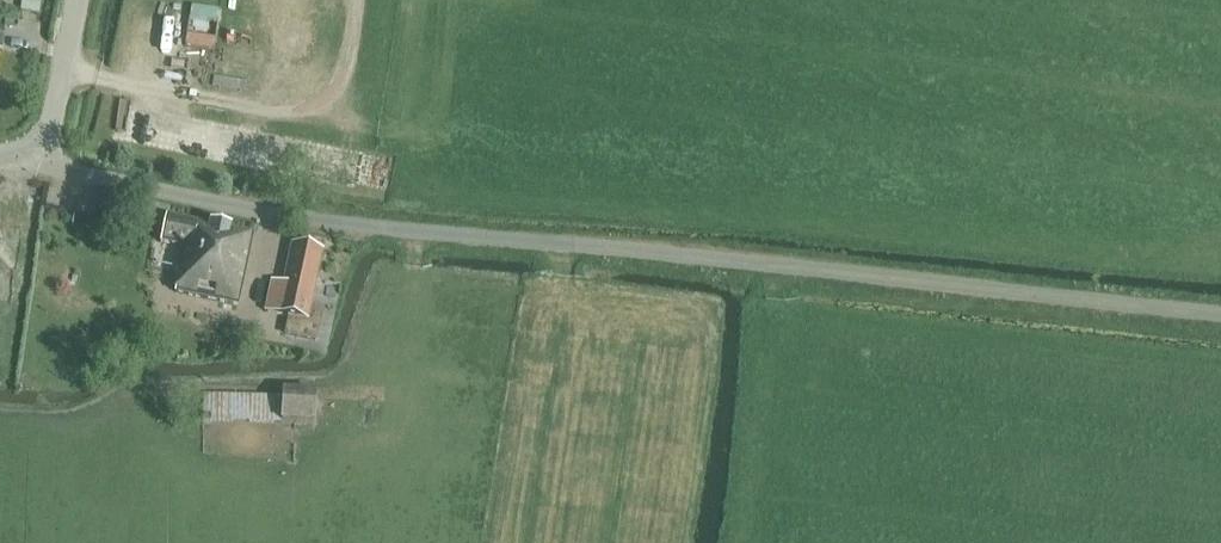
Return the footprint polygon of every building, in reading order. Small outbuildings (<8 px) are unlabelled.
[(179,273),(174,292),(237,305),(252,235),(229,230),(230,229),(227,229),(227,230),(212,226),(212,225),(209,225),(209,226),(166,216),(160,241),(181,246),(175,272),(179,273)] [(291,243),(283,283),(271,281),(265,311),(307,320),(322,250),(291,243)] [(313,424),(314,398),(314,391),(280,389),(280,396),(202,395),(201,422),(279,424),(313,424)] [(314,398),(313,424),(341,424),(341,399),(314,398)]
